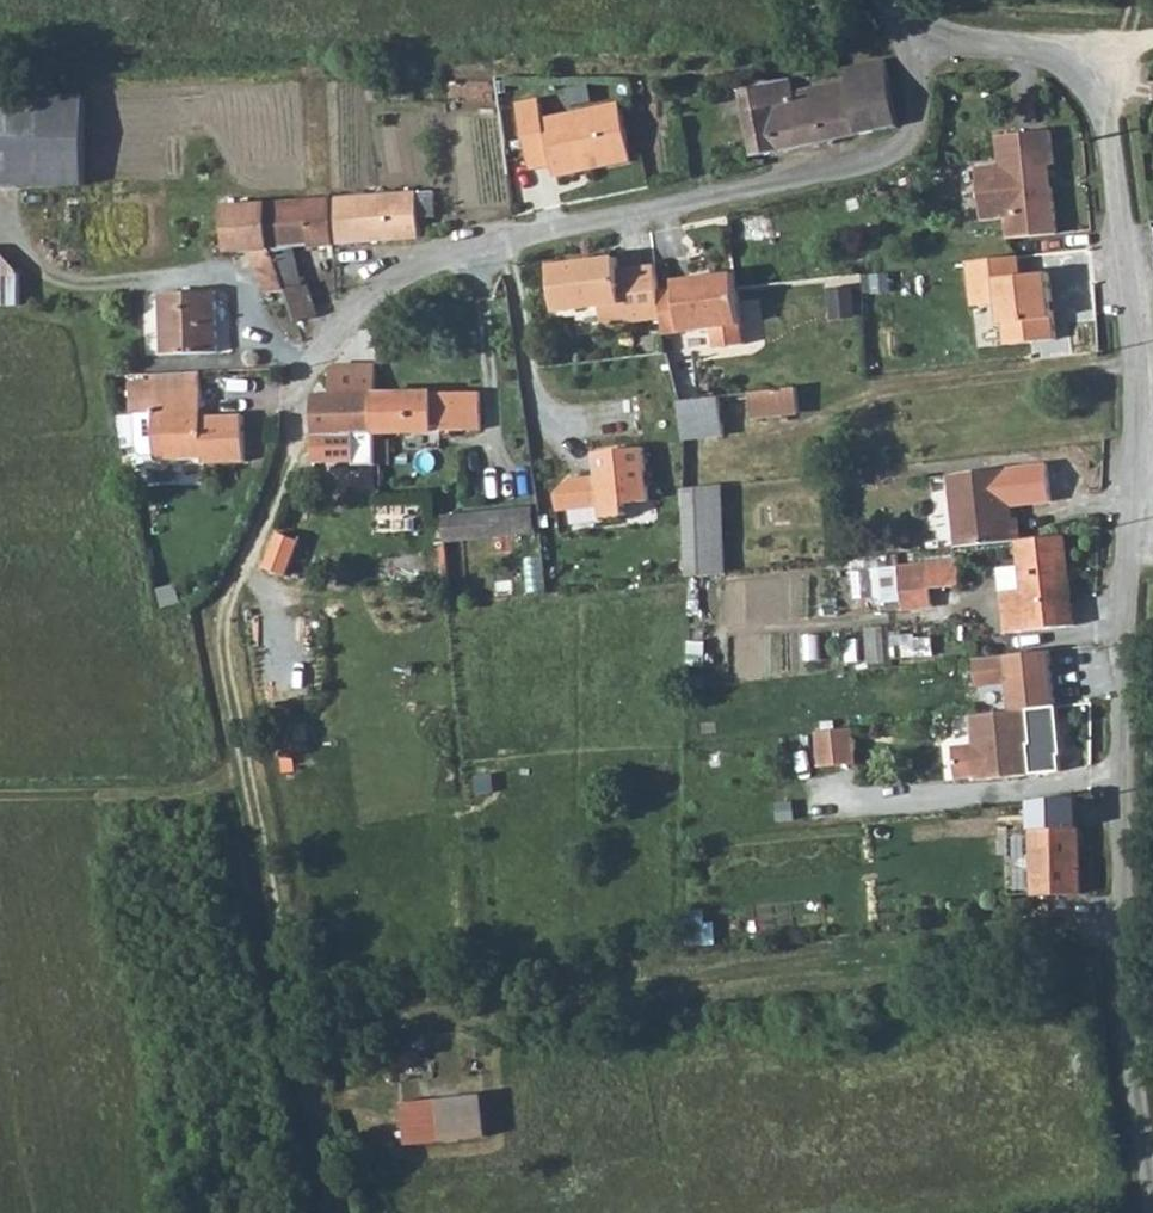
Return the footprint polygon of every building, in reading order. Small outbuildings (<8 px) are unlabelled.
[(899,128),(888,64),(847,69),(845,75),(828,80),(813,81),(815,91),(822,144),(899,128)] [(751,160),(775,154),(822,144),(815,91),(794,94),(791,81),(737,92),(751,160)] [(0,101),(0,195),(84,195),(84,101),(0,101)] [(544,105),(521,109),(534,176),(556,172),(558,184),(636,169),(625,112),(548,126),(544,105)] [(1009,220),(1012,240),(1064,234),(1059,169),(1062,168),(1058,130),(1000,136),(1004,166),(981,168),(986,223),(1009,220)] [(436,190),(305,200),(271,203),(272,255),(284,290),(298,324),(318,318),(310,288),(303,290),(292,251),(397,239),(421,241),(421,221),(437,221),(436,190)] [(265,295),(284,290),(272,255),(271,203),(223,205),(228,253),(249,252),(265,295)] [(26,303),(27,273),(0,245),(0,302),(26,303)] [(1025,257),(972,263),(977,307),(1003,304),(1006,325),(1008,325),(1010,345),(1063,339),(1056,273),(1027,276),(1025,257)] [(620,261),(568,269),(575,314),(619,308),(622,328),(667,321),(662,292),(658,267),(622,273),(620,261)] [(720,348),(749,344),(739,273),(679,282),(680,290),(662,292),(667,321),(669,336),(717,329),(720,348)] [(219,290),(165,292),(168,354),(220,353),(219,290)] [(156,371),(157,380),(132,381),(133,416),(154,415),(155,460),(207,459),(207,467),(250,464),(247,422),(205,423),(204,391),(204,370),(156,371)] [(157,380),(156,371),(132,371),(132,381),(157,380)] [(317,434),(377,433),(377,399),(376,377),(334,376),(335,397),(317,399),(313,400),(317,434)] [(818,412),(815,390),(774,397),(777,416),(818,412)] [(458,396),(377,399),(377,433),(460,431),(458,396)] [(745,435),(741,400),(705,404),(706,438),(745,435)] [(638,446),(590,451),(592,475),(568,477),(554,492),(556,512),(597,508),(598,515),(617,514),(616,502),(642,500),(638,446)] [(950,479),(957,551),(1019,544),(1018,523),(1008,524),(1006,502),(1011,501),(1007,473),(950,479)] [(722,579),(723,488),(688,493),(685,510),(685,580),(685,583),(722,579)] [(446,543),(539,536),(538,510),(444,517),(446,543)] [(1074,627),(1065,539),(1019,544),(1025,593),(1006,594),(1012,634),(1074,627)] [(958,565),(901,572),(905,611),(932,608),(931,591),(960,588),(958,565)] [(1029,710),(973,716),(976,745),(956,747),(959,780),(979,777),(979,780),(1033,775),(1030,743),(1033,743),(1029,710)] [(855,729),(839,730),(843,766),(859,764),(855,729)] [(819,733),(823,768),(843,766),(839,730),(819,733)] [(1079,831),(1031,833),(1033,896),(1080,894),(1079,831)] [(701,947),(699,912),(687,912),(688,947),(701,947)] [(473,1093),(428,1102),(436,1145),(481,1136),(473,1093)]
